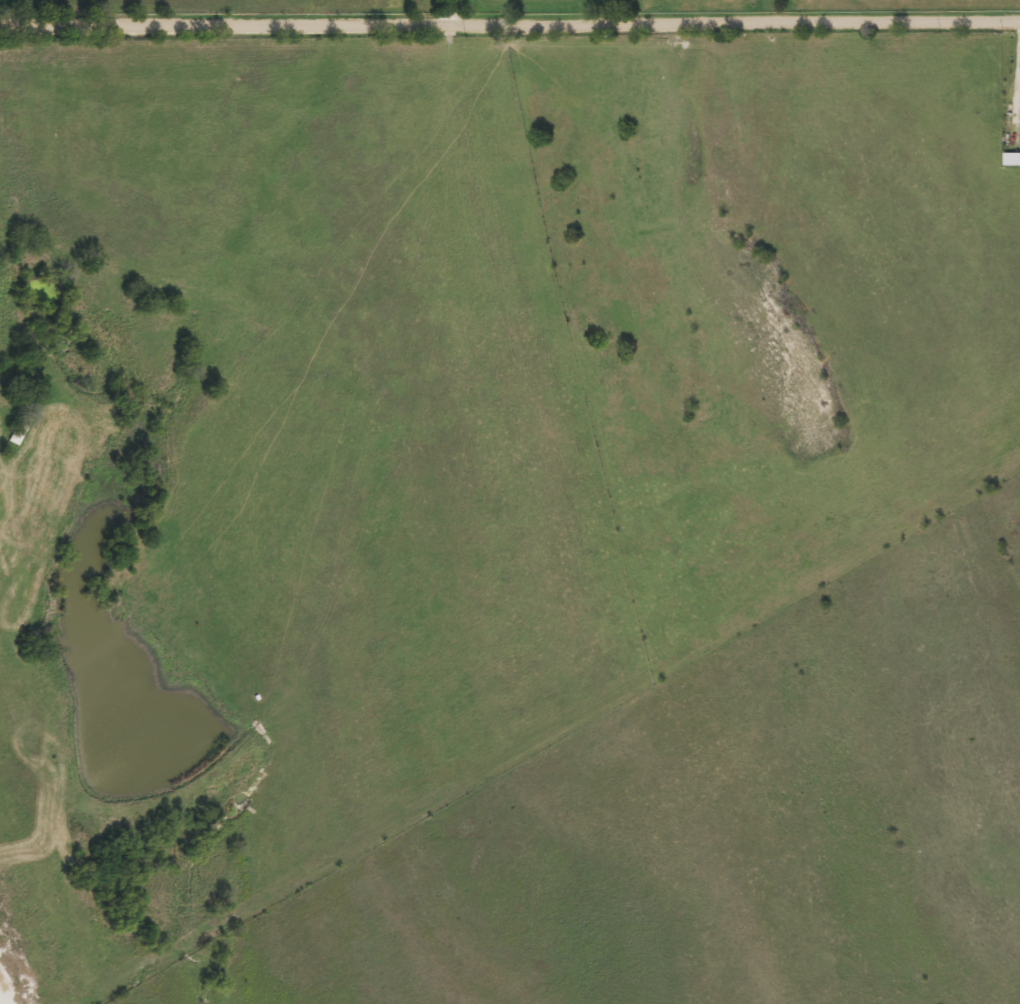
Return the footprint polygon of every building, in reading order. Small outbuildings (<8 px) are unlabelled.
[(7,441),(24,410),(32,415),(15,445),(7,441)]
